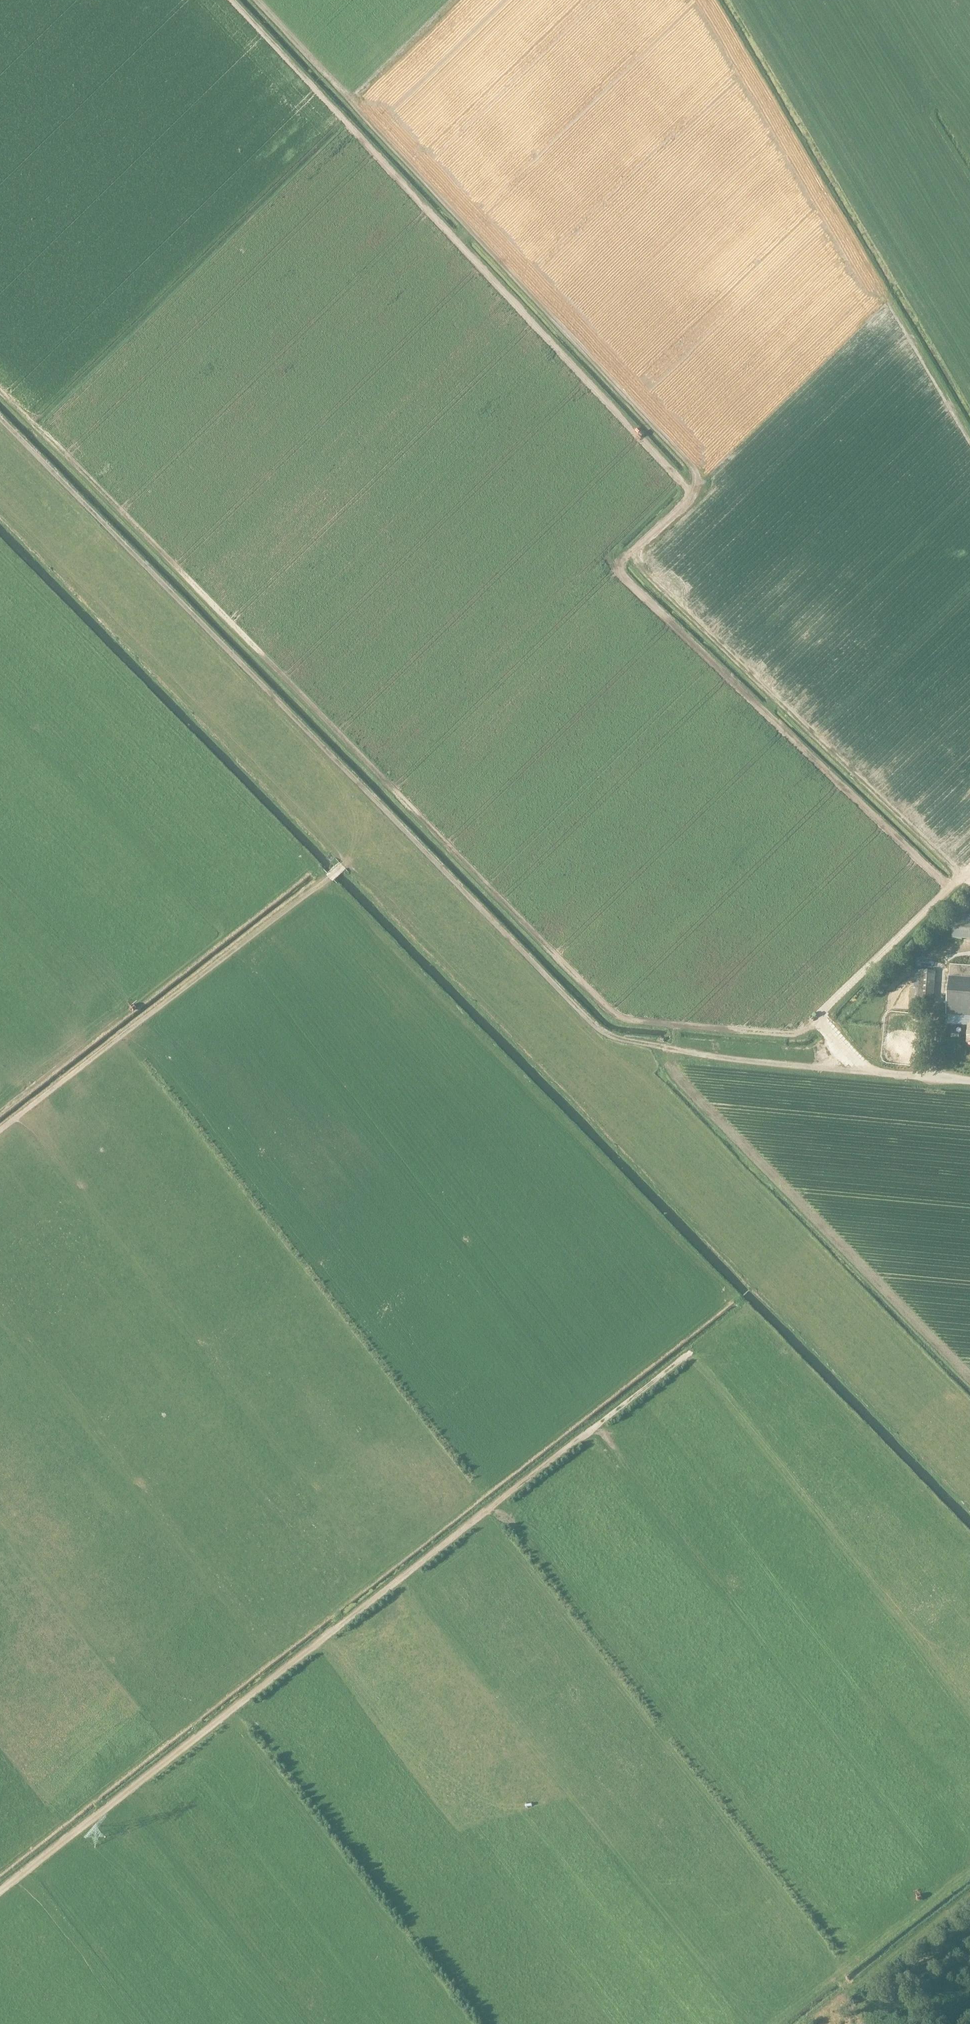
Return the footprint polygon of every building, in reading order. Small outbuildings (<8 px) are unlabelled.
[(955,915),(953,939),(969,941),(969,916),(955,915)] [(948,978),(946,1016),(969,1017),(969,967),(950,966),(949,978),(948,978)] [(935,972),(920,971),(919,977),(912,977),(910,1002),(917,1003),(933,1004),(935,972)] [(903,976),(895,975),(894,986),(902,986),(903,976)]
